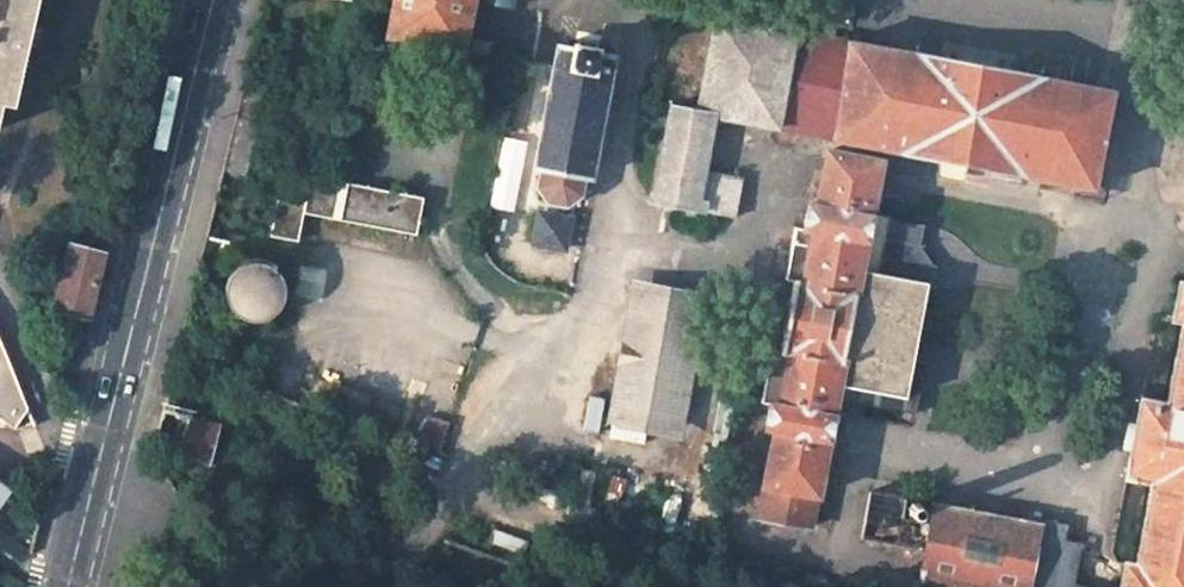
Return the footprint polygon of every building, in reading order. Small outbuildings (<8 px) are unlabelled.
[(3,104),(10,105),(34,0),(0,0),(0,116),(3,104)] [(391,34),(465,48),(474,0),(398,0),(391,34)] [(718,115),(776,126),(794,28),(717,13),(698,111),(718,115)] [(776,126),(837,137),(854,39),(794,28),(776,126)] [(854,39),(837,137),(1097,185),(1116,88),(854,39)] [(542,168),(583,176),(591,178),(614,56),(559,46),(539,151),(538,150),(535,167),(542,168)] [(718,115),(698,111),(674,107),(657,200),(738,213),(744,177),(708,171),(718,115)] [(777,427),(762,515),(816,526),(840,398),(919,412),(927,383),(924,382),(926,368),(914,366),(931,282),(935,283),(939,264),(935,263),(923,243),(927,223),(875,214),(884,159),(830,148),(819,203),(810,201),(806,225),(798,224),(788,276),(800,279),(787,350),(774,347),(764,400),(772,401),(768,425),(777,427)] [(284,167),(271,234),(299,240),(305,211),(418,233),(425,194),(284,167)] [(548,202),(550,203),(565,205),(565,206),(580,195),(583,176),(542,168),(538,186),(548,202)] [(548,214),(562,217),(565,205),(550,203),(548,214)] [(570,218),(562,217),(548,214),(540,213),(534,243),(564,249),(570,218)] [(105,253),(70,244),(55,306),(90,316),(105,253)] [(239,269),(235,273),(231,278),(229,284),(228,290),(228,296),(230,302),(233,308),(238,312),(243,316),(249,318),(255,319),(261,318),(267,317),(273,313),(277,309),(281,304),(283,298),(284,292),(283,286),(282,280),(278,274),(274,270),(269,266),(263,264),(257,263),(251,264),(245,265),(239,269)] [(1181,286),(1173,318),(1183,319),(1183,286),(1181,286)] [(701,299),(641,288),(619,417),(679,427),(701,299)] [(1170,405),(1142,401),(1126,475),(1153,480),(1138,567),(1126,565),(1122,586),(1183,586),(1183,324),(1170,405)] [(28,409),(0,341),(0,417),(13,427),(28,409)] [(307,375),(298,402),(438,451),(449,423),(307,375)] [(217,465),(218,424),(193,417),(195,411),(166,403),(156,442),(217,465)] [(0,481),(0,499),(9,487),(0,481)] [(930,549),(935,521),(921,519),(918,519),(914,517),(903,515),(906,497),(870,491),(862,537),(930,549)] [(914,517),(918,519),(921,519),(926,517),(929,513),(930,508),(929,503),(925,500),(921,498),(916,498),(912,501),(909,505),(909,510),(911,514),(914,517)] [(984,586),(1032,586),(1044,520),(939,501),(935,521),(930,549),(925,576),(984,586)] [(1032,586),(1086,586),(1087,584),(1074,582),(1081,542),(1061,538),(1064,523),(1044,520),(1032,586)]
